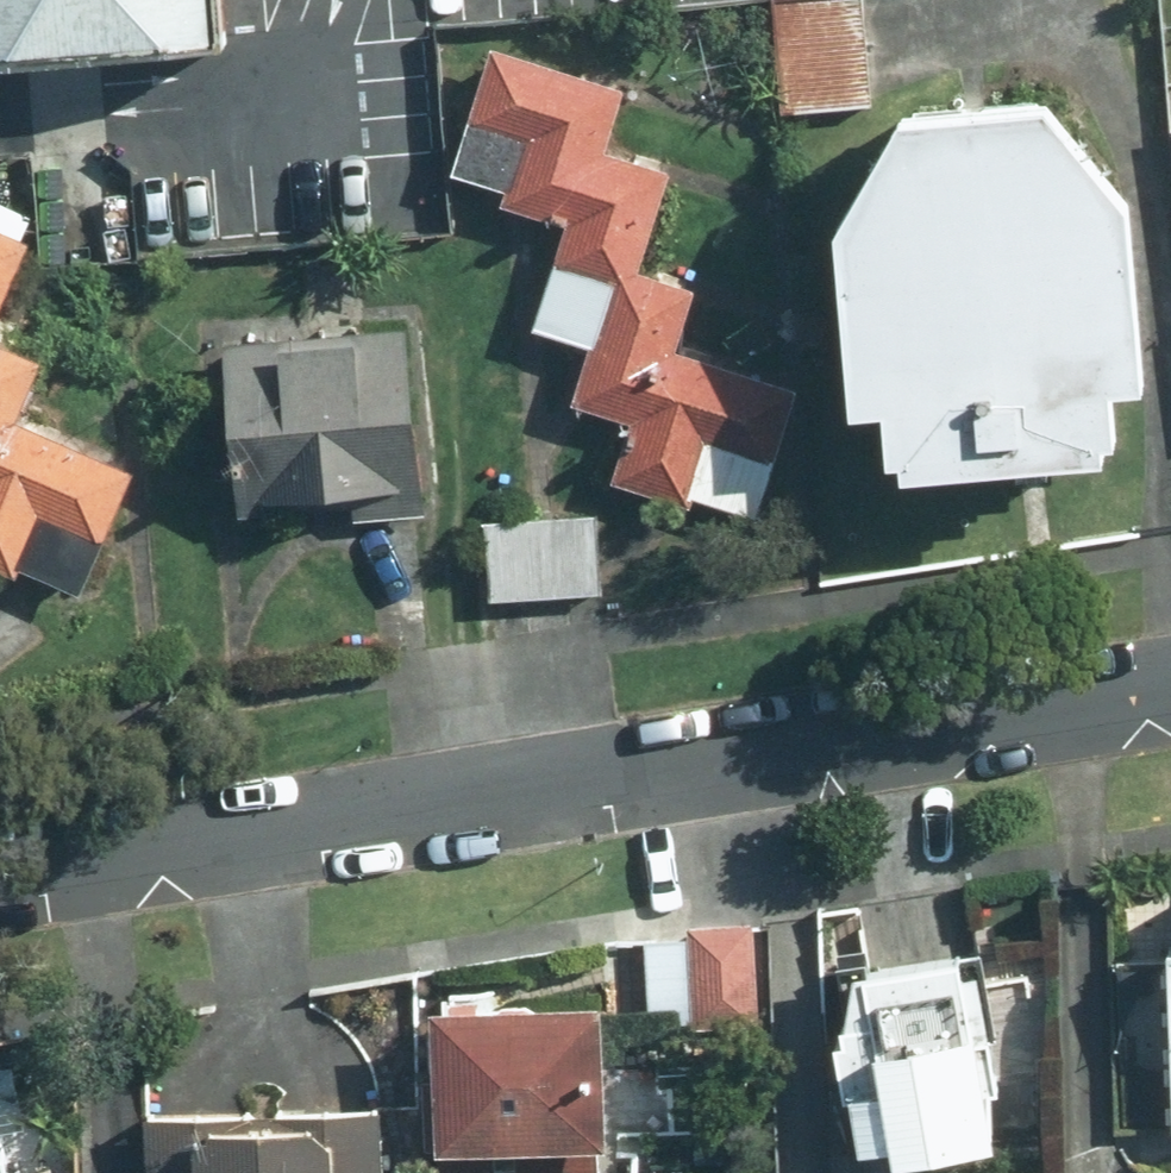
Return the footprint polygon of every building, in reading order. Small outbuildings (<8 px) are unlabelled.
[(214,34),(211,0),(0,0),(0,53),(214,34)] [(872,108),(862,0),(785,0),(770,1),(781,116),(872,108)] [(646,470),(641,487),(757,524),(798,397),(678,359),(697,301),(642,283),(677,176),(608,154),(627,95),(494,52),(455,179),(508,196),(504,208),(572,230),(538,336),(599,356),(580,416),(634,433),(625,463),(646,470)] [(909,473),(909,488),(1124,480),(1122,405),(1146,404),(1141,224),(1053,114),(910,123),(842,232),(855,429),(891,428),(891,474),(909,473)] [(37,224),(0,208),(0,306),(37,224)] [(281,524),(336,521),(422,517),(414,339),(228,347),(236,519),(280,517),(281,524)] [(76,599),(134,472),(23,421),(48,366),(0,344),(0,565),(76,599)] [(606,521),(493,524),(494,600),(608,597),(606,521)] [(621,972),(624,1021),(681,1018),(684,1056),(770,1051),(763,933),(647,940),(649,970),(621,972)] [(851,980),(848,999),(839,1073),(865,1163),(893,1155),(897,1172),(945,1172),(1008,1160),(967,957),(851,980)] [(1131,963),(1122,1136),(1170,1138),(1170,965),(1131,963)] [(608,1025),(440,1018),(434,1152),(602,1159),(608,1025)] [(382,1123),(155,1119),(154,1172),(381,1172),(382,1123)] [(8,1145),(0,1145),(0,1172),(9,1172),(8,1145)]
